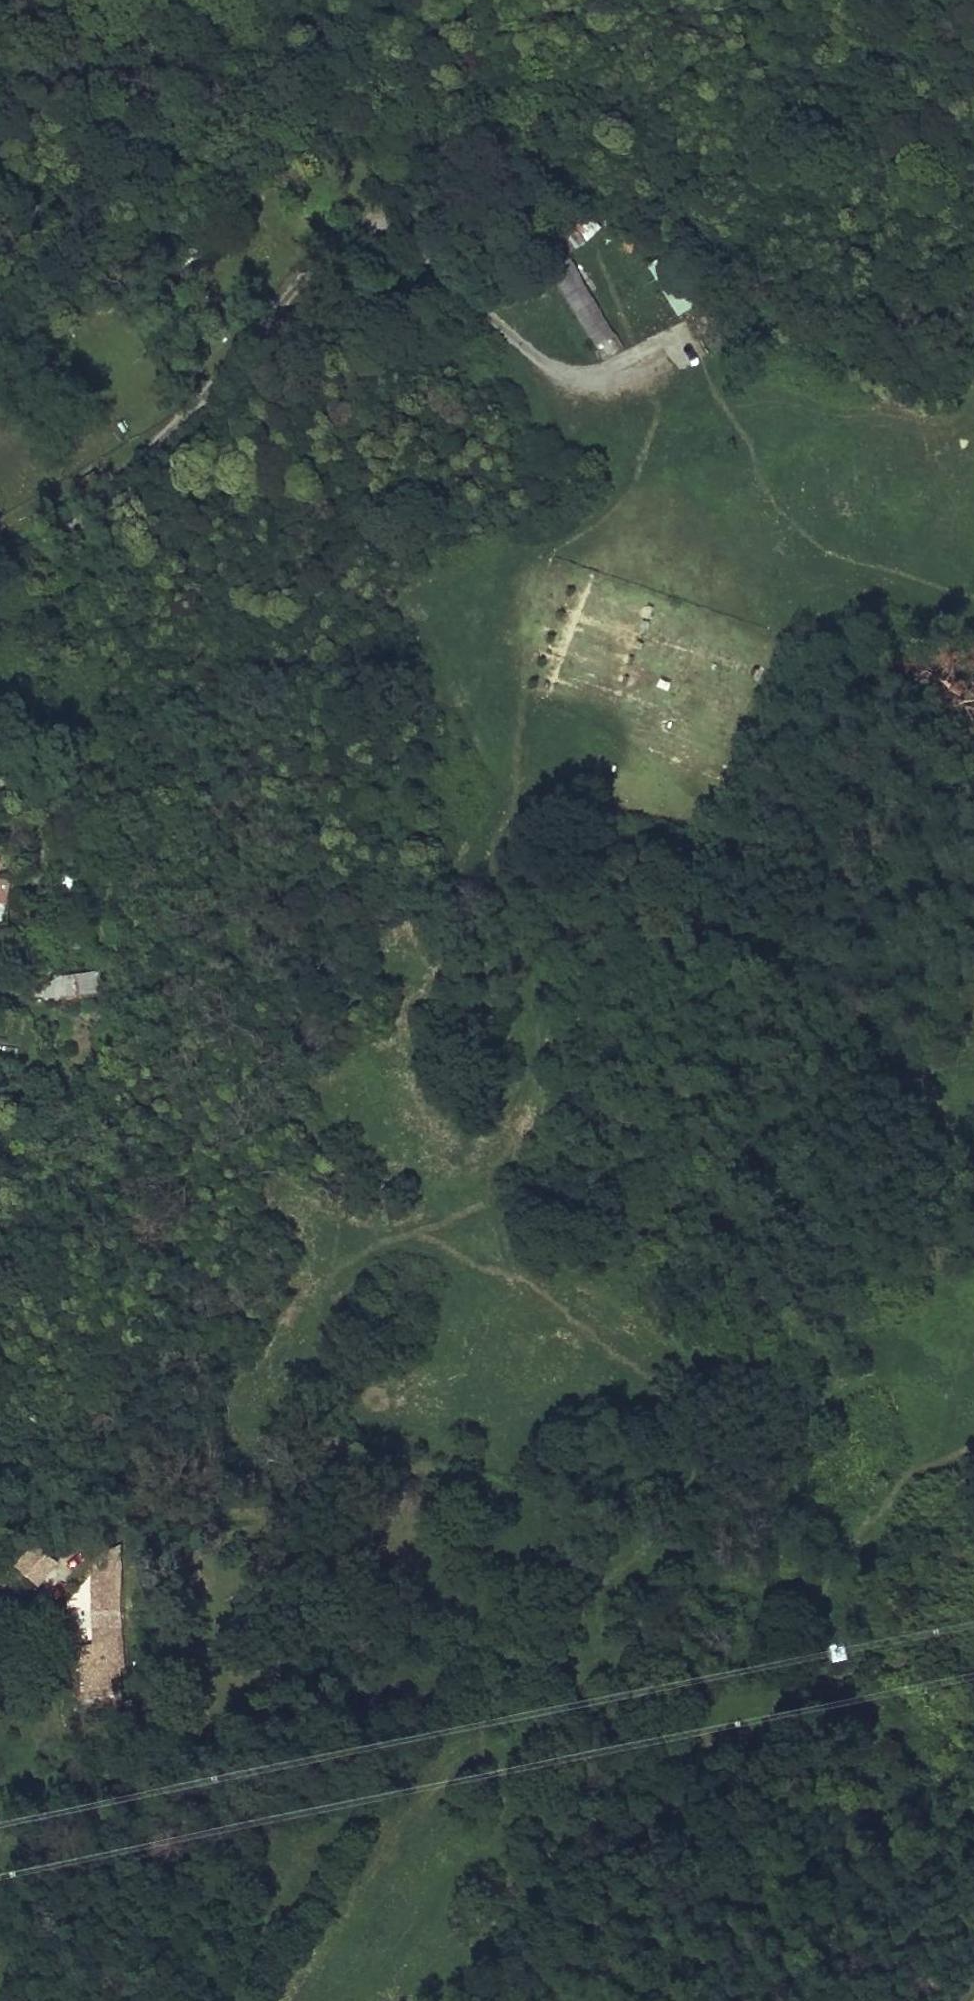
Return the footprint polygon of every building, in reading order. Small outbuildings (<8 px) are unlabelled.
[(553,273),(596,346),(615,335),(572,262),(553,273)] [(7,904),(12,881),(0,879),(0,903),(7,904)] [(34,973),(30,997),(44,999),(104,994),(102,971),(58,977),(34,973)] [(44,1582),(58,1553),(28,1538),(14,1567),(44,1582)] [(101,1574),(94,1574),(95,1612),(122,1610),(121,1562),(120,1560),(101,1560),(101,1574)] [(122,1625),(96,1626),(96,1666),(104,1666),(105,1694),(119,1694),(118,1667),(123,1667),(122,1625)]
